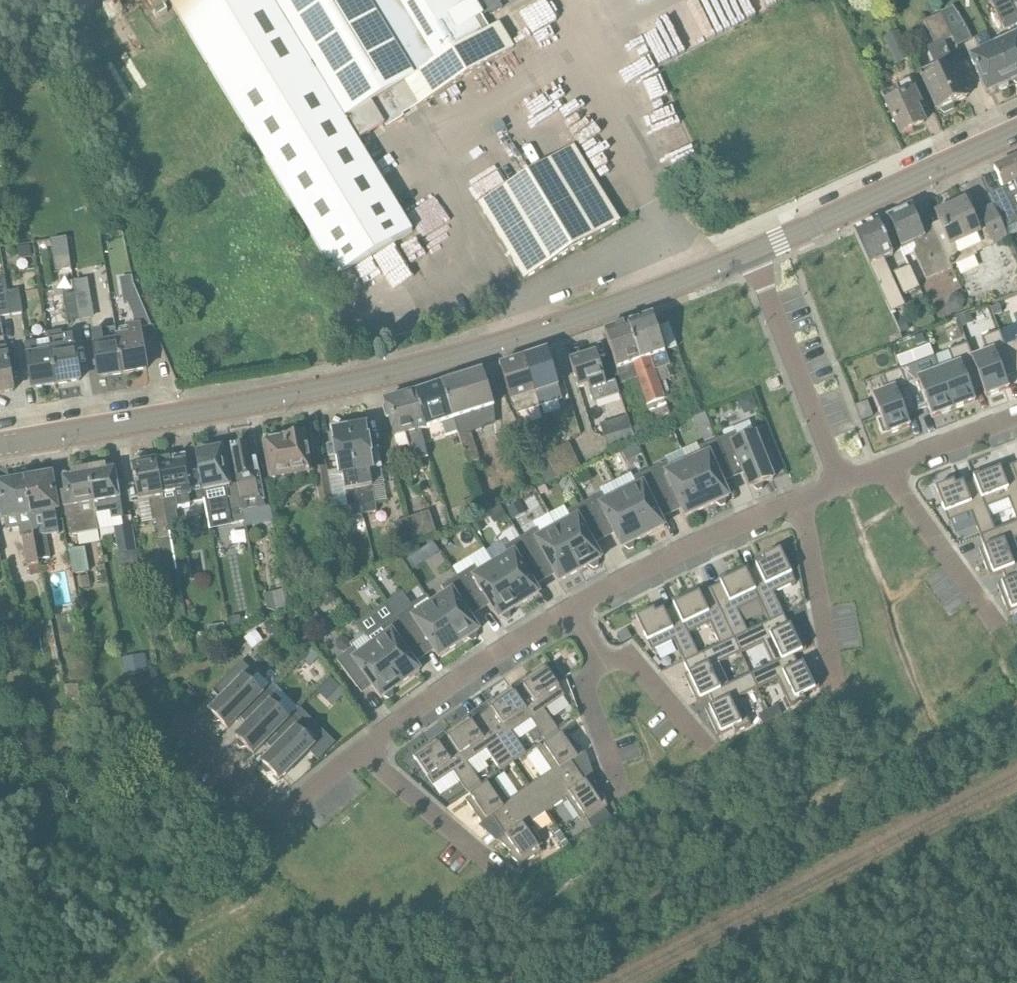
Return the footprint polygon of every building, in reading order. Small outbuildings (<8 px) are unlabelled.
[(149,9),(165,0),(144,0),(149,9)] [(336,278),(412,232),(344,120),(406,83),(420,106),(516,48),(500,23),(491,29),(483,16),(489,13),(491,16),(504,8),(499,0),(169,0),(336,278)] [(1012,6),(1012,5),(1009,0),(990,0),(1002,27),(1016,20),(1016,17),(1012,6)] [(958,11),(944,17),(953,38),(958,47),(972,40),(958,11)] [(925,77),(923,78),(938,111),(967,98),(952,66),(954,65),(943,42),(953,38),(944,17),(942,13),(924,21),(934,44),(927,47),(935,64),(922,70),(925,77)] [(911,59),(898,31),(882,38),(894,66),(911,59)] [(1008,84),(1010,83),(993,45),(988,34),(976,39),(980,53),(970,57),(987,94),(999,88),(1002,91),(1008,88),(1008,84)] [(1010,83),(1016,80),(1016,34),(993,45),(1010,83)] [(901,95),(885,101),(900,134),(925,123),(916,105),(920,103),(909,80),(897,85),(901,95)] [(547,155),(577,137),(554,101),(540,110),(552,128),(560,141),(545,151),(547,155)] [(574,147),(479,204),(525,280),(620,222),(574,147)] [(994,170),(1003,189),(990,195),(1005,230),(1016,224),(1016,160),(994,170)] [(1008,237),(1005,230),(994,206),(980,213),(981,215),(973,219),(965,202),(936,215),(940,223),(933,226),(952,267),(957,265),(957,266),(979,256),(978,253),(1009,239),(1008,237)] [(952,267),(933,226),(922,231),(911,208),(888,219),(902,250),(912,245),(927,280),(953,269),(952,267)] [(443,223),(423,237),(434,253),(454,240),(443,223)] [(886,261),(893,258),(878,223),(854,233),(863,252),(891,313),(907,306),(886,261)] [(52,250),(68,248),(66,238),(51,240),(52,250)] [(32,258),(30,246),(18,248),(19,260),(32,258)] [(895,274),(905,295),(920,288),(911,267),(895,274)] [(134,326),(116,329),(123,374),(147,370),(140,328),(152,326),(135,284),(124,288),(125,297),(133,316),(134,326)] [(7,291),(11,316),(24,314),(20,289),(7,291)] [(11,316),(7,291),(0,292),(0,317),(11,316)] [(77,293),(81,319),(94,317),(89,291),(77,293)] [(68,321),(81,319),(77,293),(64,295),(68,321)] [(963,309),(965,301),(963,295),(956,293),(951,296),(948,305),(950,310),(957,313),(963,309)] [(999,305),(991,308),(994,316),(1002,313),(999,305)] [(971,315),(961,319),(964,328),(975,324),(971,315)] [(656,371),(670,366),(653,317),(630,325),(642,361),(632,365),(637,379),(638,378),(647,406),(666,400),(656,371)] [(623,384),(637,379),(632,365),(642,361),(630,325),(605,333),(618,371),(623,384)] [(100,378),(123,374),(116,329),(92,333),(100,378)] [(926,343),(922,335),(914,339),(917,347),(926,343)] [(48,340),(56,385),(80,381),(73,336),(48,340)] [(33,389),(56,385),(48,340),(25,343),(33,389)] [(1005,348),(1016,375),(1016,344),(1005,348)] [(954,368),(939,373),(954,412),(976,404),(971,392),(982,388),(983,388),(972,361),(973,360),(968,346),(948,353),(954,368)] [(14,392),(6,347),(0,348),(0,394),(14,392)] [(972,361),(983,388),(982,388),(986,399),(1009,391),(1005,380),(1016,375),(1005,348),(973,360),(972,361)] [(540,407),(563,400),(548,352),(525,359),(540,407)] [(616,381),(606,384),(596,353),(570,361),(579,390),(589,387),(594,403),(621,394),(616,381)] [(518,414),(540,407),(525,359),(500,367),(512,404),(514,404),(518,414)] [(907,386),(901,371),(883,378),(888,393),(873,399),(881,421),(876,423),(883,439),(910,428),(906,417),(917,413),(907,386)] [(467,417),(495,408),(483,372),(443,385),(457,432),(458,432),(468,464),(480,461),(467,417)] [(939,373),(907,386),(917,413),(928,409),(932,420),(954,412),(939,373)] [(443,426),(446,436),(457,432),(443,385),(416,394),(426,429),(427,430),(443,426)] [(413,463),(430,458),(421,431),(426,429),(416,394),(385,402),(387,407),(384,407),(392,439),(405,435),(413,463)] [(753,395),(739,401),(744,415),(759,410),(753,395)] [(856,406),(862,421),(873,417),(867,402),(856,406)] [(516,423),(499,432),(508,448),(525,440),(516,423)] [(648,437),(644,424),(633,427),(638,440),(648,437)] [(378,512),(371,471),(381,469),(376,442),(370,443),(367,425),(349,428),(361,505),(362,514),(378,512)] [(349,507),(361,505),(349,428),(331,431),(334,449),(328,450),(330,461),(336,460),(339,477),(344,476),(349,507)] [(609,453),(637,441),(633,428),(620,432),(604,437),(609,453)] [(735,432),(718,439),(730,471),(741,466),(750,488),(753,487),(758,491),(763,489),(763,483),(773,479),(756,435),(739,441),(735,432)] [(272,482),(311,476),(305,436),(265,442),(272,482)] [(703,456),(687,463),(707,507),(716,503),(721,507),(726,505),(726,499),(729,497),(719,475),(730,471),(718,439),(699,447),(703,456)] [(544,455),(550,468),(576,455),(570,443),(544,455)] [(238,484),(244,512),(266,508),(256,461),(253,461),(250,445),(231,449),(238,484)] [(237,485),(230,486),(222,449),(196,454),(198,465),(196,466),(203,502),(206,515),(227,511),(230,526),(244,523),(237,485)] [(550,468),(544,455),(534,460),(545,484),(555,479),(550,468)] [(576,455),(550,468),(555,479),(581,467),(576,455)] [(190,504),(203,502),(196,466),(186,468),(185,462),(175,464),(174,458),(169,459),(169,456),(160,458),(160,461),(155,462),(168,528),(180,526),(177,510),(191,507),(190,504)] [(164,573),(176,571),(168,528),(155,462),(132,466),(139,503),(150,501),(153,521),(157,521),(160,539),(158,540),(164,573)] [(667,462),(650,470),(668,507),(679,502),(685,517),(707,507),(687,463),(671,471),(667,462)] [(974,480),(986,508),(987,508),(1009,500),(1016,521),(1016,479),(1012,465),(1001,469),(999,464),(972,474),(974,480)] [(335,512),(327,466),(314,468),(322,514),(335,512)] [(112,519),(123,517),(115,471),(106,472),(105,467),(89,470),(96,514),(97,514),(110,512),(112,519)] [(97,514),(96,514),(89,470),(72,473),(73,478),(64,479),(66,495),(62,495),(70,536),(100,531),(97,514)] [(638,487),(621,495),(643,538),(665,527),(657,512),(668,507),(650,470),(633,478),(638,487)] [(46,524),(58,521),(51,476),(25,481),(41,561),(52,558),(46,524)] [(962,478),(935,488),(948,523),(971,514),(980,536),(995,530),(987,508),(986,508),(974,480),(964,484),(962,478)] [(40,565),(25,481),(0,485),(0,518),(2,518),(2,521),(5,521),(6,531),(20,528),(21,538),(23,538),(28,567),(29,567),(30,576),(40,574),(38,565),(40,565)] [(603,494),(585,504),(600,533),(611,527),(622,549),(625,547),(630,551),(634,548),(634,542),(643,538),(621,495),(607,503),(603,494)] [(474,499),(463,502),(467,514),(478,511),(474,499)] [(521,501),(506,509),(512,520),(527,513),(521,501)] [(572,521),(557,529),(581,571),(589,566),(594,569),(599,567),(599,561),(601,559),(590,538),(600,533),(585,504),(568,513),(572,521)] [(490,515),(495,523),(507,515),(502,508),(490,515)] [(407,519),(415,542),(437,535),(430,512),(407,519)] [(401,546),(415,542),(407,519),(394,523),(401,546)] [(995,530),(980,536),(984,548),(979,550),(989,576),(1002,571),(1016,565),(1016,546),(1015,540),(1016,539),(1016,522),(995,530)] [(134,527),(119,532),(124,547),(139,542),(134,527)] [(537,529),(521,538),(541,574),(551,568),(559,582),(581,571),(557,529),(541,537),(537,529)] [(509,555),(494,565),(519,606),(540,594),(531,580),(541,574),(521,538),(504,547),(509,555)] [(85,548),(69,551),(73,574),(89,571),(85,548)] [(757,567),(746,572),(759,600),(769,622),(784,615),(773,593),(795,583),(780,550),(754,562),(757,567)] [(140,575),(136,551),(118,554),(122,578),(140,575)] [(475,566),(458,576),(476,605),(486,598),(499,619),(501,617),(507,620),(511,618),(511,612),(519,606),(494,565),(480,574),(475,566)] [(1002,571),(1006,582),(997,585),(1008,612),(1016,608),(1016,565),(1002,571)] [(720,584),(710,589),(734,639),(748,632),(737,610),(759,600),(746,572),(743,567),(718,579),(720,584)] [(91,586),(89,576),(74,578),(76,589),(91,586)] [(441,587),(447,595),(432,604),(459,644),(467,639),(473,642),(477,639),(477,633),(479,631),(466,611),(476,605),(458,576),(441,587)] [(734,639),(710,589),(699,594),(697,588),(672,600),(674,606),(687,634),(709,623),(720,646),(734,639)] [(338,600),(330,589),(318,597),(326,608),(338,600)] [(286,591),(272,594),(277,613),(290,607),(286,591)] [(438,657),(458,644),(426,596),(395,616),(414,644),(425,637),(438,657)] [(635,618),(651,651),(673,640),(684,662),(698,656),(687,634),(674,606),(663,611),(661,606),(635,618)] [(759,642),(771,666),(793,655),(806,649),(794,624),(789,626),(784,615),(769,622),(748,632),(734,639),(740,650),(759,642)] [(371,646),(399,685),(419,671),(405,651),(414,644),(395,616),(366,638),(371,646)] [(242,629),(240,617),(229,618),(231,631),(242,629)] [(281,631),(275,619),(264,625),(269,637),(281,631)] [(224,625),(209,627),(210,639),(226,637),(224,625)] [(628,629),(619,634),(624,643),(633,637),(628,629)] [(709,696),(731,685),(718,661),(740,650),(734,639),(720,646),(698,656),(684,662),(689,673),(684,675),(696,702),(709,696)] [(336,659),(356,686),(366,679),(380,699),(382,697),(383,697),(388,700),(392,697),(391,691),(391,690),(399,685),(371,646),(357,656),(352,648),(336,659)] [(320,658),(310,649),(301,659),(311,668),(320,658)] [(798,666),(793,655),(771,666),(766,668),(760,671),(752,676),(758,689),(778,680),(790,707),(806,699),(803,695),(819,687),(807,662),(798,666)] [(148,676),(145,657),(127,661),(131,679),(148,676)] [(228,729),(245,712),(269,688),(268,687),(261,694),(249,682),(256,675),(242,661),(218,685),(227,694),(210,712),(213,714),(211,720),(215,723),(221,722),(228,729)] [(766,668),(764,662),(757,665),(760,671),(766,668)] [(531,719),(545,740),(558,730),(544,710),(565,696),(547,670),(545,667),(544,665),(526,677),(527,679),(523,682),(522,680),(521,681),(524,687),(515,693),(514,693),(531,719)] [(731,685),(709,696),(714,705),(705,710),(717,735),(733,728),(735,733),(751,725),(738,699),(758,689),(752,676),(731,685)] [(332,707),(345,693),(330,678),(317,692),(332,707)] [(254,755),(271,738),(295,714),(294,713),(287,720),(275,708),(282,701),(269,688),(245,712),(254,720),(237,737),(239,740),(237,745),(241,749),(246,747),(254,755)] [(512,732),(531,719),(514,693),(515,693),(511,688),(494,700),(495,701),(490,704),(489,703),(488,704),(491,709),(482,715),(513,761),(526,752),(512,732)] [(778,705),(769,710),(773,719),(782,714),(778,705)] [(773,719),(769,710),(760,714),(764,723),(773,719)] [(295,714),(271,738),(279,746),(263,763),(265,765),(263,771),(267,775),(273,773),(280,781),(314,747),(301,734),(308,727),(295,714)] [(500,770),(513,761),(482,715),(472,722),(468,717),(467,718),(468,719),(464,722),(463,721),(445,733),(448,738),(449,737),(466,763),(467,762),(486,749),(500,770)] [(530,735),(535,743),(543,738),(537,730),(530,735)] [(538,799),(578,772),(571,762),(582,754),(581,753),(578,750),(579,750),(566,731),(565,732),(562,734),(561,734),(537,750),(551,771),(529,786),(538,799)] [(481,783),(467,762),(466,763),(449,737),(448,738),(439,744),(436,739),(434,740),(435,741),(431,744),(430,743),(412,755),(413,756),(416,760),(415,760),(433,785),(453,772),(467,792),(481,783)] [(538,799),(547,812),(566,799),(580,819),(584,816),(586,819),(585,819),(586,821),(607,807),(601,791),(598,792),(592,777),(585,782),(578,772),(538,799)] [(492,816),(498,826),(538,799),(529,786),(508,800),(494,780),(470,796),(470,797),(467,799),(466,799),(465,800),(478,818),(480,821),(481,823),(492,816)] [(538,799),(498,826),(505,836),(498,841),(510,851),(509,853),(508,854),(520,865),(541,851),(540,850),(538,847),(542,845),(528,824),(547,812),(538,799)] [(565,849),(570,845),(564,837),(557,828),(552,831),(558,840),(565,849)]
